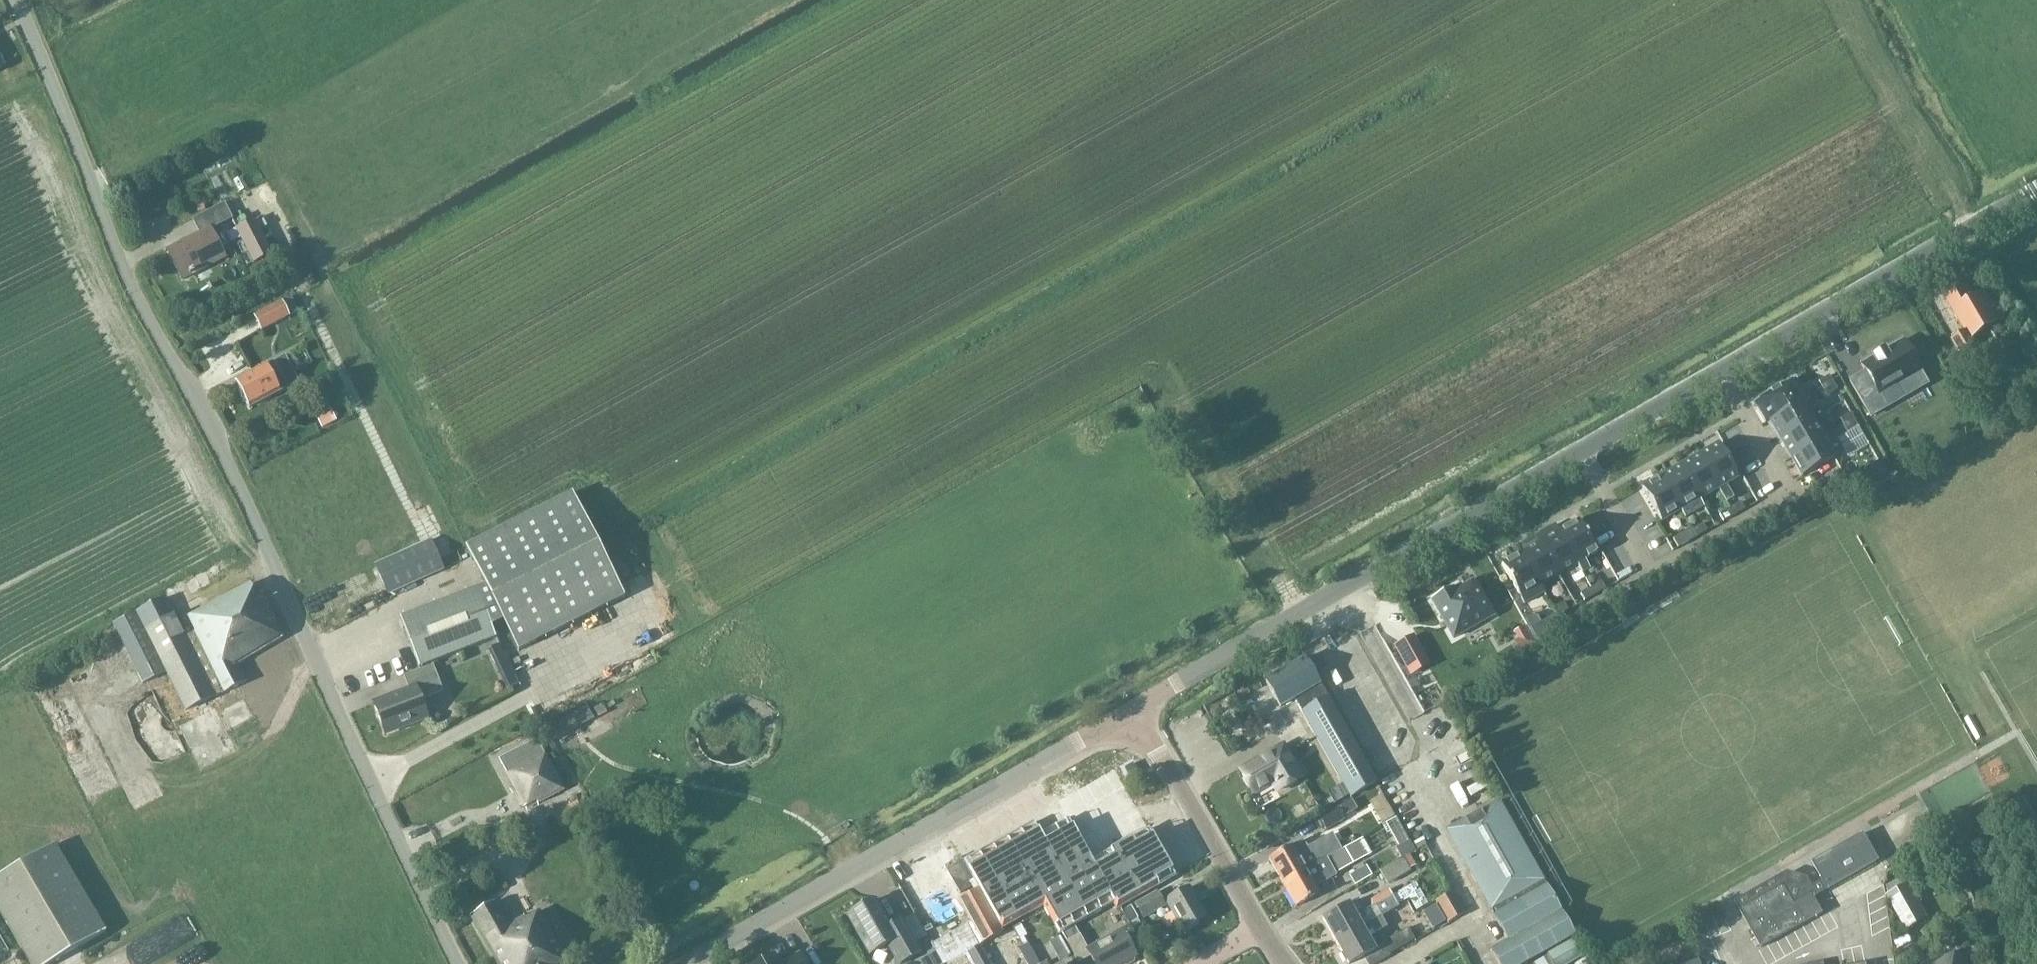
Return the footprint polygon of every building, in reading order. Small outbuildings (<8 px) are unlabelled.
[(200,235),(168,251),(182,279),(224,257),(211,229),(233,218),(225,202),(192,219),(200,235)] [(254,220),(236,229),(253,262),(271,253),(254,220)] [(1967,284),(1945,297),(1965,331),(1953,338),(1960,349),(1967,361),(1981,353),(1972,339),(1990,328),(2004,320),(1996,306),(1993,308),(1985,292),(1974,298),(1967,284)] [(283,303),(254,317),(261,331),(290,316),(283,303)] [(244,334),(227,334),(227,350),(245,349),(244,334)] [(2025,359),(2036,353),(2036,352),(2030,339),(2018,346),(2025,359)] [(1902,340),(1884,351),(1884,350),(1871,357),(1872,358),(1861,365),(1865,371),(1849,380),(1870,417),(1904,397),(1897,385),(1920,372),(1902,340)] [(284,356),(235,383),(249,409),(298,382),(284,356)] [(1822,389),(1833,383),(1829,376),(1818,382),(1822,389)] [(1802,401),(1806,399),(1796,379),(1795,378),(1793,379),(1793,380),(1756,401),(1756,400),(1753,402),(1754,403),(1765,422),(1769,420),(1769,419),(1802,400),(1802,401)] [(1837,390),(1833,383),(1822,389),(1826,396),(1837,390)] [(1769,420),(1780,438),(1813,419),(1802,401),(1802,400),(1769,419),(1769,420)] [(1844,426),(1854,420),(1850,413),(1840,419),(1844,426)] [(1823,438),(1813,419),(1780,438),(1790,457),(1823,438)] [(1854,420),(1844,426),(1848,433),(1858,427),(1854,420)] [(1802,476),(1835,457),(1828,445),(1836,440),(1832,433),(1823,438),(1790,457),(1802,476)] [(1719,444),(1699,455),(1718,488),(1726,502),(1734,498),(1726,484),(1738,477),(1719,444)] [(1718,488),(1699,455),(1680,466),(1699,499),(1718,488)] [(1699,499),(1680,466),(1662,477),(1681,510),(1680,510),(1684,517),(1693,512),(1689,505),(1699,499)] [(1681,510),(1662,477),(1642,488),(1661,521),(1680,510),(1681,510)] [(452,598),(399,619),(420,669),(472,649),(492,640),(489,628),(502,621),(518,652),(625,597),(609,565),(571,491),(546,504),(465,547),(485,585),(476,589),(452,598)] [(1730,508),(1734,515),(1744,509),(1740,502),(1730,508)] [(1734,515),(1730,508),(1719,514),(1723,521),(1734,515)] [(1578,520),(1558,531),(1577,564),(1582,573),(1590,569),(1585,560),(1597,553),(1578,520)] [(1707,531),(1703,524),(1692,530),(1696,537),(1707,531)] [(1559,575),(1577,564),(1558,531),(1540,542),(1559,575)] [(1678,548),(1690,541),(1684,532),(1672,539),(1678,548)] [(387,595),(444,569),(430,539),(374,565),(387,595)] [(1559,575),(1540,542),(1521,553),(1540,586),(1540,585),(1559,575)] [(1540,586),(1521,553),(1501,564),(1524,604),(1544,592),(1540,585),(1540,586)] [(1453,587),(1431,599),(1453,638),(1494,615),(1474,581),(1462,587),(1461,585),(1454,589),(1453,587)] [(1591,588),(1595,595),(1605,589),(1601,582),(1591,588)] [(177,621),(166,598),(166,597),(112,623),(142,683),(166,672),(185,711),(247,681),(238,664),(285,641),(262,593),(256,595),(250,583),(177,621)] [(1595,595),(1591,588),(1580,594),(1584,601),(1595,595)] [(1564,603),(1553,609),(1557,616),(1568,610),(1564,603)] [(1542,624),(1532,630),(1536,637),(1546,631),(1542,624)] [(1413,636),(1395,646),(1411,675),(1422,668),(1415,654),(1421,651),(1413,636)] [(1264,681),(1280,708),(1320,685),(1305,657),(1264,681)] [(404,677),(408,687),(372,702),(385,736),(430,719),(422,700),(443,691),(433,665),(404,677)] [(1328,696),(1314,704),(1301,712),(1350,798),(1376,782),(1328,696)] [(158,727),(136,737),(140,746),(151,741),(155,751),(167,746),(158,727)] [(538,804),(563,791),(562,789),(557,778),(561,775),(540,737),(499,758),(507,773),(506,773),(523,807),(525,806),(525,807),(537,801),(538,804)] [(1283,746),(1242,770),(1255,794),(1272,784),(1276,791),(1301,777),(1283,746)] [(1497,963),(1524,963),(1575,936),(1499,801),(1446,830),(1490,911),(1492,911),(1494,915),(1493,915),(1506,940),(1489,950),(1497,963)] [(577,802),(553,814),(560,830),(585,817),(577,802)] [(1319,818),(1326,830),(1345,820),(1338,808),(1319,818)] [(1375,819),(1383,837),(1394,832),(1387,815),(1375,819)] [(1012,833),(963,860),(976,885),(979,889),(1001,929),(1043,907),(1058,935),(1062,933),(1066,941),(1079,934),(1075,925),(1115,903),(1117,906),(1170,875),(1175,872),(1147,824),(1089,857),(1067,819),(1039,834),(1032,822),(1020,829),(1012,833)] [(1863,831),(1812,861),(1828,889),(1876,861),(1877,855),(1863,831)] [(976,885),(963,860),(961,855),(952,860),(942,843),(899,867),(927,915),(932,912),(939,925),(958,914),(943,886),(952,882),(959,894),(976,885)] [(0,876),(0,911),(31,963),(51,963),(106,931),(55,844),(0,876)] [(1282,883),(1328,857),(1322,849),(1302,861),(1293,845),(1268,859),(1282,883)] [(1355,864),(1345,848),(1345,847),(1328,857),(1337,874),(1355,864)] [(1316,887),(1337,874),(1328,857),(1282,883),(1295,907),(1320,894),(1316,887)] [(1379,871),(1387,885),(1410,871),(1402,858),(1379,871)] [(1789,882),(1740,910),(1761,947),(1823,912),(1814,897),(1818,895),(1813,886),(1810,888),(1789,882)] [(1928,918),(1909,883),(1886,896),(1906,931),(1928,918)] [(1182,931),(1207,917),(1190,886),(1164,900),(1162,901),(1157,891),(1133,904),(1141,919),(1163,908),(1167,915),(1171,912),(1182,931)] [(1001,929),(979,889),(957,900),(970,923),(931,944),(942,963),(947,963),(967,953),(980,946),(982,945),(981,943),(997,935),(1003,932),(1001,929)] [(1465,913),(1453,892),(1435,901),(1447,923),(1465,913)] [(1349,903),(1321,918),(1335,942),(1381,916),(1398,906),(1397,905),(1392,895),(1373,906),(1366,911),(1359,899),(1350,904),(1349,903)] [(847,915),(869,954),(887,944),(899,963),(900,963),(920,952),(902,919),(890,926),(875,900),(847,915)] [(569,963),(540,911),(508,926),(495,901),(469,916),(496,963),(569,963)] [(1335,942),(1347,963),(1352,963),(1364,957),(1367,963),(1375,963),(1390,955),(1389,953),(1414,939),(1408,928),(1382,942),(1383,943),(1374,947),(1366,933),(1372,930),(1374,933),(1376,932),(1387,927),(1381,916),(1335,942)] [(1066,941),(1078,963),(1090,957),(1093,963),(1132,963),(1134,963),(1135,960),(1134,958),(1137,956),(1130,943),(1136,940),(1129,925),(1088,948),(1080,934),(1079,934),(1066,941)] [(1050,943),(1060,961),(1070,955),(1060,937),(1050,943)] [(1553,963),(1571,963),(1583,957),(1572,940),(1547,954),(1553,963)] [(1028,943),(1019,949),(1027,963),(1036,957),(1035,954),(1028,943)] [(967,953),(974,963),(990,963),(980,946),(967,953)] [(191,948),(158,963),(198,963),(191,948)] [(934,949),(927,952),(928,955),(914,963),(942,963),(934,949)] [(1957,951),(1956,951),(1933,963),(1969,963),(1960,950),(1957,951)] [(758,963),(780,963),(775,955),(758,963)] [(800,955),(782,963),(805,963),(800,955)]
